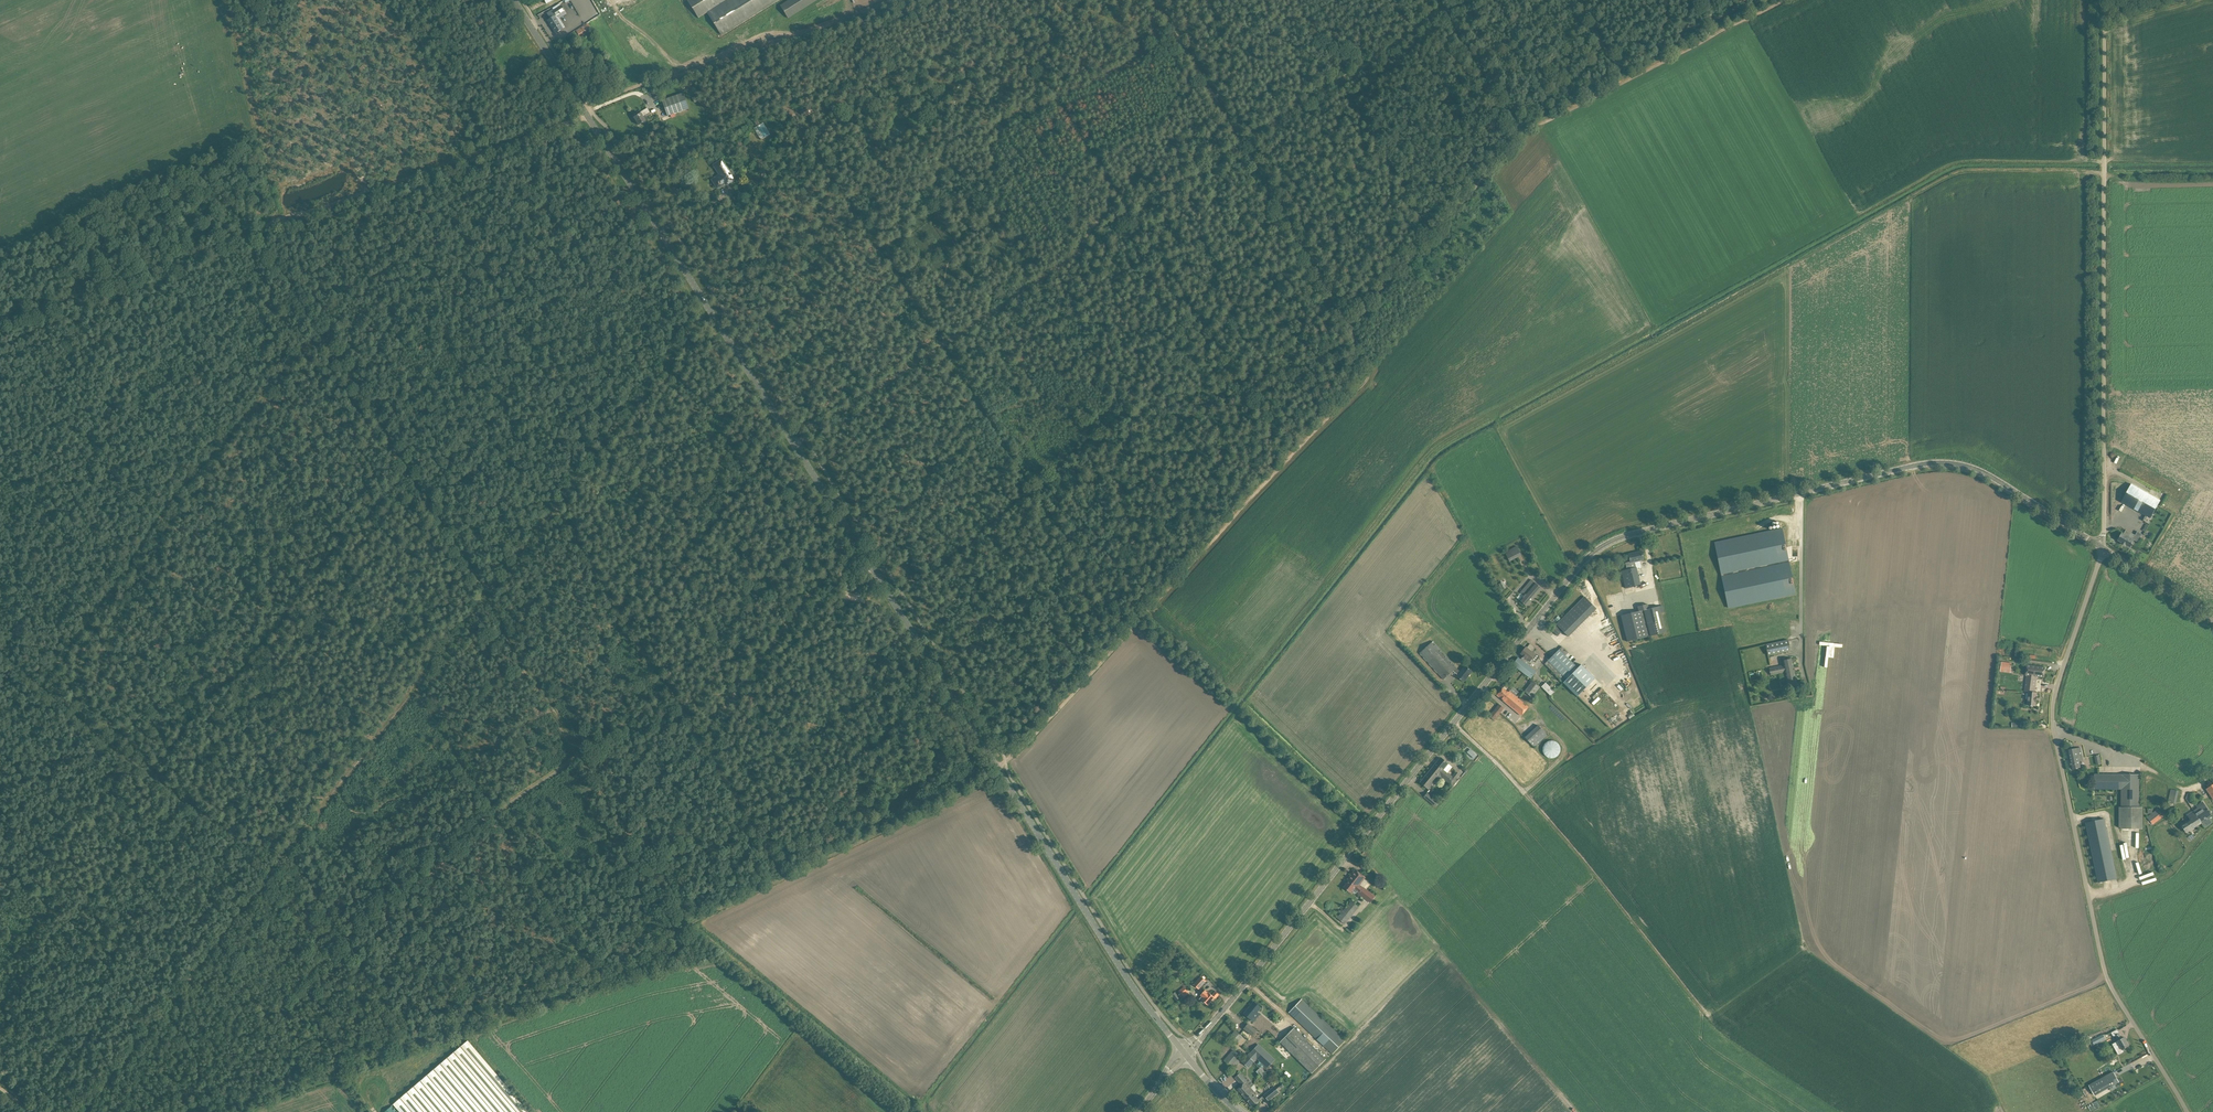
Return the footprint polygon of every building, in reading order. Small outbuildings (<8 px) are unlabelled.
[(697,16),(707,11),(721,35),(776,0),(688,0),(697,16)] [(780,5),(788,18),(817,0),(789,0),(780,5)] [(560,4),(544,13),(545,15),(547,14),(551,19),(548,20),(556,33),(560,30),(562,28),(564,27),(559,18),(566,13),(560,4)] [(576,31),(580,38),(592,32),(589,25),(576,31)] [(662,101),(669,119),(690,111),(683,93),(662,101)] [(634,117),(639,125),(646,121),(643,116),(649,113),(647,110),(641,113),(634,117)] [(754,128),(762,141),(771,136),(763,122),(754,128)] [(722,160),(714,165),(720,175),(712,180),(716,186),(727,179),(730,182),(734,180),(733,177),(735,175),(731,169),(728,171),(722,160)] [(2122,501),(2151,518),(2161,500),(2131,484),(2122,501)] [(1796,594),(1782,528),(1716,542),(1729,608),(1796,594)] [(2133,539),(2136,535),(2126,530),(2124,534),(2122,533),(2118,540),(2122,543),(2126,546),(2126,545),(2130,547),(2134,540),(2133,539)] [(1505,552),(1509,560),(1521,554),(1517,545),(1505,552)] [(1625,563),(1627,569),(1621,571),(1625,588),(1640,584),(1636,568),(1641,567),(1640,561),(1644,560),(1642,551),(1628,554),(1630,562),(1625,563)] [(1520,601),(1527,607),(1542,589),(1531,580),(1520,593),(1524,596),(1520,601)] [(843,606),(850,607),(852,594),(845,593),(843,606)] [(1557,625),(1568,636),(1597,608),(1585,597),(1557,625)] [(1638,611),(1621,616),(1627,642),(1647,637),(1647,636),(1650,636),(1666,632),(1661,613),(1664,612),(1663,605),(1659,606),(1649,609),(1648,604),(1637,607),(1638,611)] [(1551,630),(1557,636),(1561,631),(1555,625),(1551,630)] [(1766,645),(1768,655),(1791,651),(1789,640),(1766,645)] [(1457,676),(1464,682),(1472,671),(1465,666),(1460,671),(1456,668),(1457,668),(1433,641),(1420,653),(1443,680),(1453,671),(1458,675),(1457,676)] [(1562,646),(1545,664),(1564,682),(1580,666),(1578,664),(1576,666),(1565,656),(1568,652),(1562,646)] [(1513,664),(1524,674),(1531,679),(1536,672),(1529,666),(1533,661),(1531,659),(1535,654),(1526,647),(1522,652),(1525,655),(1521,660),(1518,658),(1513,664)] [(1783,661),(1784,665),(1769,668),(1771,675),(1785,672),(1788,685),(1797,684),(1792,659),(1783,661)] [(2002,662),(2001,672),(2005,672),(2006,667),(2011,668),(2012,663),(2002,662)] [(1595,678),(1582,664),(1580,666),(1564,682),(1563,682),(1577,696),(1595,678)] [(2025,691),(2028,692),(2027,705),(2031,706),(2036,706),(2037,702),(2037,703),(2037,696),(2038,692),(2035,692),(2037,676),(2044,677),(2046,667),(2027,665),(2026,675),(2027,675),(2025,691)] [(1525,692),(1532,697),(1540,687),(1533,681),(1525,692)] [(1546,683),(1542,687),(1551,696),(1555,691),(1546,683)] [(1526,706),(1523,704),(1523,703),(1509,691),(1508,692),(1503,688),(1497,695),(1521,715),(1528,707),(1526,705),(1526,706)] [(1489,716),(1494,720),(1504,708),(1499,704),(1489,716)] [(1525,737),(1528,741),(1534,747),(1547,735),(1538,725),(1525,737)] [(1543,748),(1543,749),(1543,750),(1543,751),(1543,752),(1543,753),(1544,753),(1544,754),(1545,755),(1546,756),(1547,756),(1547,757),(1548,757),(1549,758),(1550,758),(1551,758),(1552,758),(1553,758),(1554,757),(1555,757),(1556,757),(1556,756),(1557,756),(1558,755),(1559,755),(1559,754),(1559,753),(1560,752),(1560,751),(1560,750),(1560,749),(1560,748),(1560,747),(1560,746),(1560,745),(1559,744),(1558,743),(1558,742),(1557,742),(1556,741),(1555,741),(1554,740),(1553,740),(1552,740),(1551,740),(1550,740),(1549,740),(1548,741),(1547,741),(1546,742),(1545,743),(1544,744),(1543,745),(1543,746),(1543,747),(1543,748)] [(2080,761),(2083,760),(2081,747),(2068,750),(2072,769),(2081,767),(2080,761)] [(1434,765),(1442,771),(1438,776),(1441,779),(1442,777),(1453,786),(1455,783),(1454,781),(1456,779),(1455,779),(1459,774),(1455,771),(1452,776),(1443,769),(1448,763),(1441,758),(1434,765)] [(1438,776),(1442,771),(1434,765),(1420,782),(1428,788),(1436,778),(1439,780),(1441,779),(1438,776)] [(2123,829),(2145,829),(2144,807),(2139,807),(2139,774),(2122,774),(2095,774),(2095,789),(2122,789),(2121,827),(2123,827),(2123,829)] [(2168,802),(2169,802),(2176,804),(2179,791),(2171,789),(2168,802)] [(1439,803),(1427,793),(1424,797),(1436,806),(1439,803)] [(2205,804),(2194,811),(2202,823),(2212,816),(2205,804)] [(2148,817),(2153,824),(2163,816),(2159,809),(2148,817)] [(2202,823),(2194,811),(2187,815),(2190,819),(2181,825),(2187,833),(2202,823)] [(2086,822),(2099,882),(2117,879),(2104,819),(2086,822)] [(1349,881),(1344,887),(1350,892),(1352,890),(1356,894),(1358,891),(1359,893),(1358,893),(1370,902),(1375,896),(1366,889),(1360,884),(1364,879),(1365,877),(1355,870),(1349,877),(1350,878),(1348,880),(1349,881)] [(1337,918),(1344,924),(1359,907),(1351,901),(1337,918)] [(1201,976),(1194,984),(1199,989),(1206,981),(1201,976)] [(1178,992),(1181,996),(1187,992),(1183,987),(1178,992)] [(1199,999),(1203,1003),(1204,1003),(1203,1003),(1204,1002),(1208,1005),(1214,997),(1216,998),(1219,994),(1216,991),(1212,995),(1209,992),(1208,993),(1205,990),(1201,995),(1202,996),(1199,999)] [(1289,1013),(1333,1054),(1346,1040),(1302,999),(1289,1013)] [(1244,1013),(1255,1022),(1261,1014),(1258,1011),(1261,1007),(1254,1002),(1244,1013)] [(1255,1033),(1256,1031),(1256,1030),(1248,1024),(1244,1028),(1253,1035),(1255,1033)] [(1295,1028),(1280,1042),(1312,1073),(1326,1059),(1295,1028)] [(1258,1033),(1256,1031),(1255,1033),(1244,1046),(1246,1048),(1258,1035),(1257,1035),(1258,1033)] [(1237,1032),(1231,1038),(1237,1043),(1242,1037),(1237,1032)] [(2118,1042),(2113,1045),(2118,1055),(2124,1052),(2122,1049),(2129,1045),(2124,1037),(2122,1038),(2119,1033),(2116,1035),(2118,1040),(2117,1041),(2118,1042)] [(2090,1041),(2092,1046),(2102,1041),(2100,1037),(2090,1041)] [(393,1104),(399,1111),(529,1111),(468,1040),(393,1104)] [(1248,1055),(1242,1061),(1249,1067),(1254,1061),(1257,1058),(1267,1068),(1275,1059),(1259,1044),(1251,1053),(1251,1052),(1248,1055)] [(1234,1050),(1225,1060),(1232,1067),(1235,1063),(1238,1060),(1241,1057),(1234,1050)] [(2113,1071),(2089,1085),(2095,1096),(2119,1082),(2113,1071)] [(1240,1073),(1235,1077),(1242,1085),(1237,1089),(1253,1106),(1259,1100),(1253,1093),(1258,1089),(1254,1085),(1251,1088),(1246,1082),(1247,1081),(1240,1073)] [(1274,1086),(1264,1095),(1268,1100),(1279,1092),(1274,1086)]
